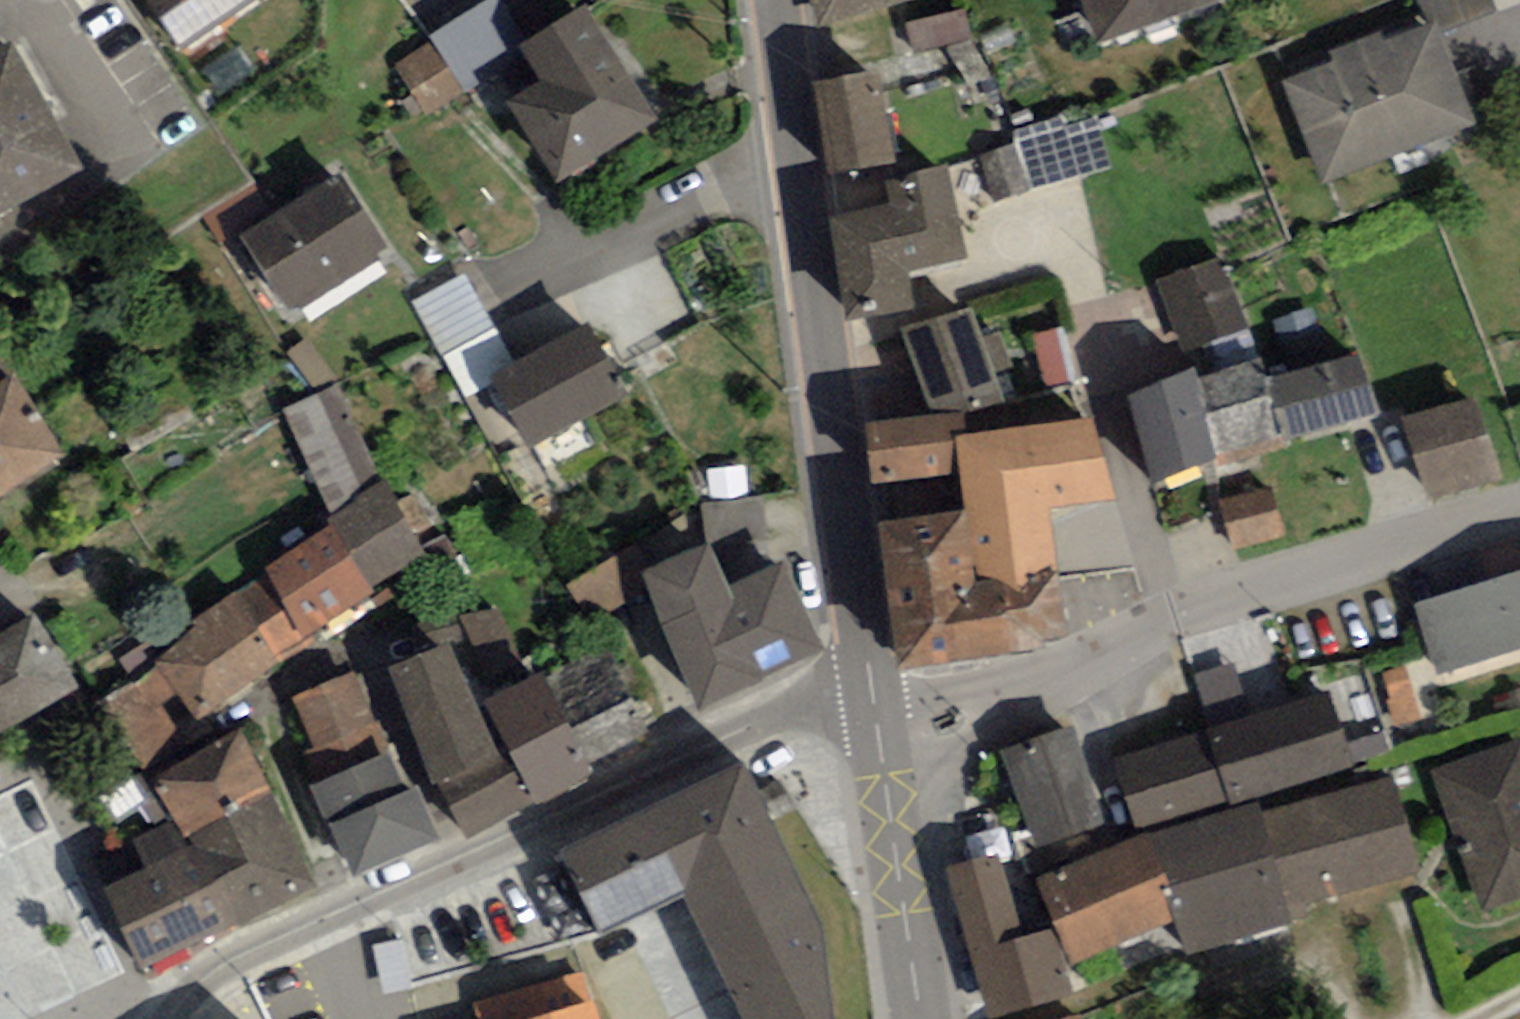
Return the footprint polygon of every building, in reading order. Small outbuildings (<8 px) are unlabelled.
[(184,41),(243,0),(155,0),(184,41)] [(1090,38),(1198,0),(1077,0),(1090,38)] [(1447,33),(1506,14),(1501,0),(1437,0),(1447,33)] [(920,47),(976,38),(972,12),(915,21),(920,47)] [(484,13),(397,69),(423,111),(511,54),(484,13)] [(571,15),(516,46),(537,84),(500,105),(537,171),(630,119),(571,15)] [(1423,33),(1279,88),(1314,177),(1457,122),(1423,33)] [(63,168),(0,52),(0,202),(63,168)] [(812,84),(826,169),(879,161),(865,75),(812,84)] [(1003,196),(1047,184),(1034,140),(991,152),(1003,196)] [(830,221),(841,312),(897,306),(892,268),(940,262),(929,171),(873,178),(877,215),(830,221)] [(235,239),(276,306),(367,251),(326,184),(235,239)] [(1161,282),(1183,344),(1235,325),(1213,264),(1161,282)] [(576,328),(482,382),(519,447),(613,393),(576,328)] [(1249,386),(1266,441),(1360,412),(1343,356),(1249,386)] [(1121,396),(1147,478),(1266,441),(1249,386),(1186,405),(1178,378),(1121,396)] [(48,455),(4,379),(0,381),(0,482),(48,455)] [(995,401),(1007,448),(1075,430),(1062,383),(995,401)] [(1397,429),(1419,498),(1484,477),(1462,409),(1397,429)] [(862,429),(867,477),(953,468),(948,420),(862,429)] [(1231,500),(1234,543),(1288,539),(1285,496),(1231,500)] [(371,501),(317,535),(356,596),(410,562),(371,501)] [(878,528),(895,665),(1043,647),(1035,577),(951,587),(943,520),(878,528)] [(255,575),(294,635),(356,596),(317,535),(255,575)] [(651,575),(704,691),(816,640),(782,565),(730,589),(712,547),(651,575)] [(1442,667),(1519,643),(1519,576),(1423,606),(1442,667)] [(146,658),(185,717),(259,668),(220,609),(146,658)] [(58,692),(22,621),(0,632),(0,722),(58,692)] [(471,701),(517,799),(566,775),(520,677),(471,701)] [(346,682),(290,700),(318,787),(374,769),(346,682)] [(1108,770),(1125,827),(1337,763),(1320,707),(1108,770)] [(1002,752),(1027,841),(1086,825),(1061,735),(1002,752)] [(139,780),(170,840),(253,798),(222,738),(139,780)] [(1431,781),(1474,902),(1519,886),(1519,773),(1513,753),(1431,781)] [(558,846),(599,931),(689,886),(750,1018),(839,1018),(829,917),(746,759),(558,846)] [(1274,818),(1296,899),(1402,870),(1380,790),(1274,818)] [(170,840),(176,852),(212,923),(296,881),(253,798),(170,840)] [(324,832),(343,874),(418,840),(399,798),(324,832)] [(1167,916),(1176,952),(1276,922),(1244,814),(1145,844),(1167,916)] [(1167,916),(1145,844),(1037,886),(1064,956),(1167,916)] [(96,893),(133,964),(212,923),(176,852),(96,893)] [(945,875),(981,1010),(1051,992),(1036,936),(1006,944),(985,864),(945,875)] [(597,995),(591,974),(481,1005),(485,1018),(510,1018),(597,995)]
